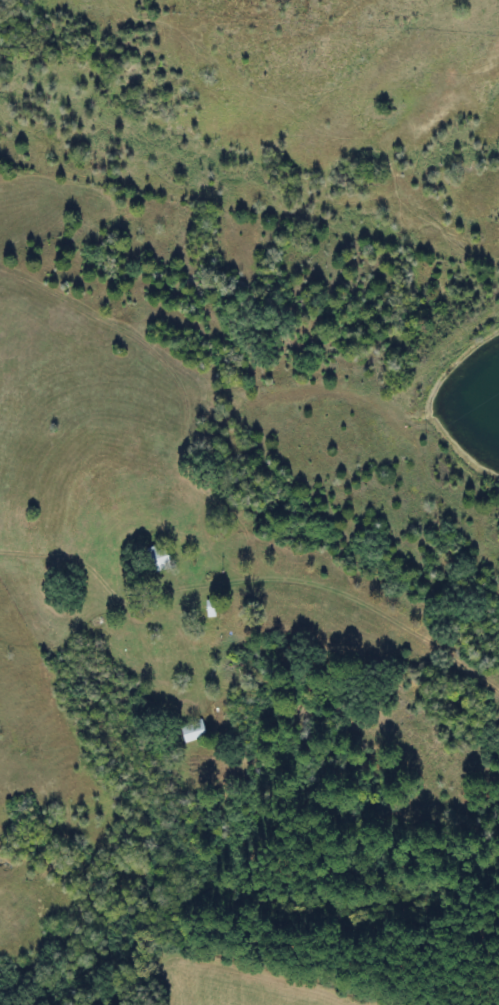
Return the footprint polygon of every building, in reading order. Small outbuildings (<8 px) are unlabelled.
[(147,549),(153,573),(170,569),(165,545),(147,549)] [(206,737),(202,721),(179,727),(183,742),(206,737)]
